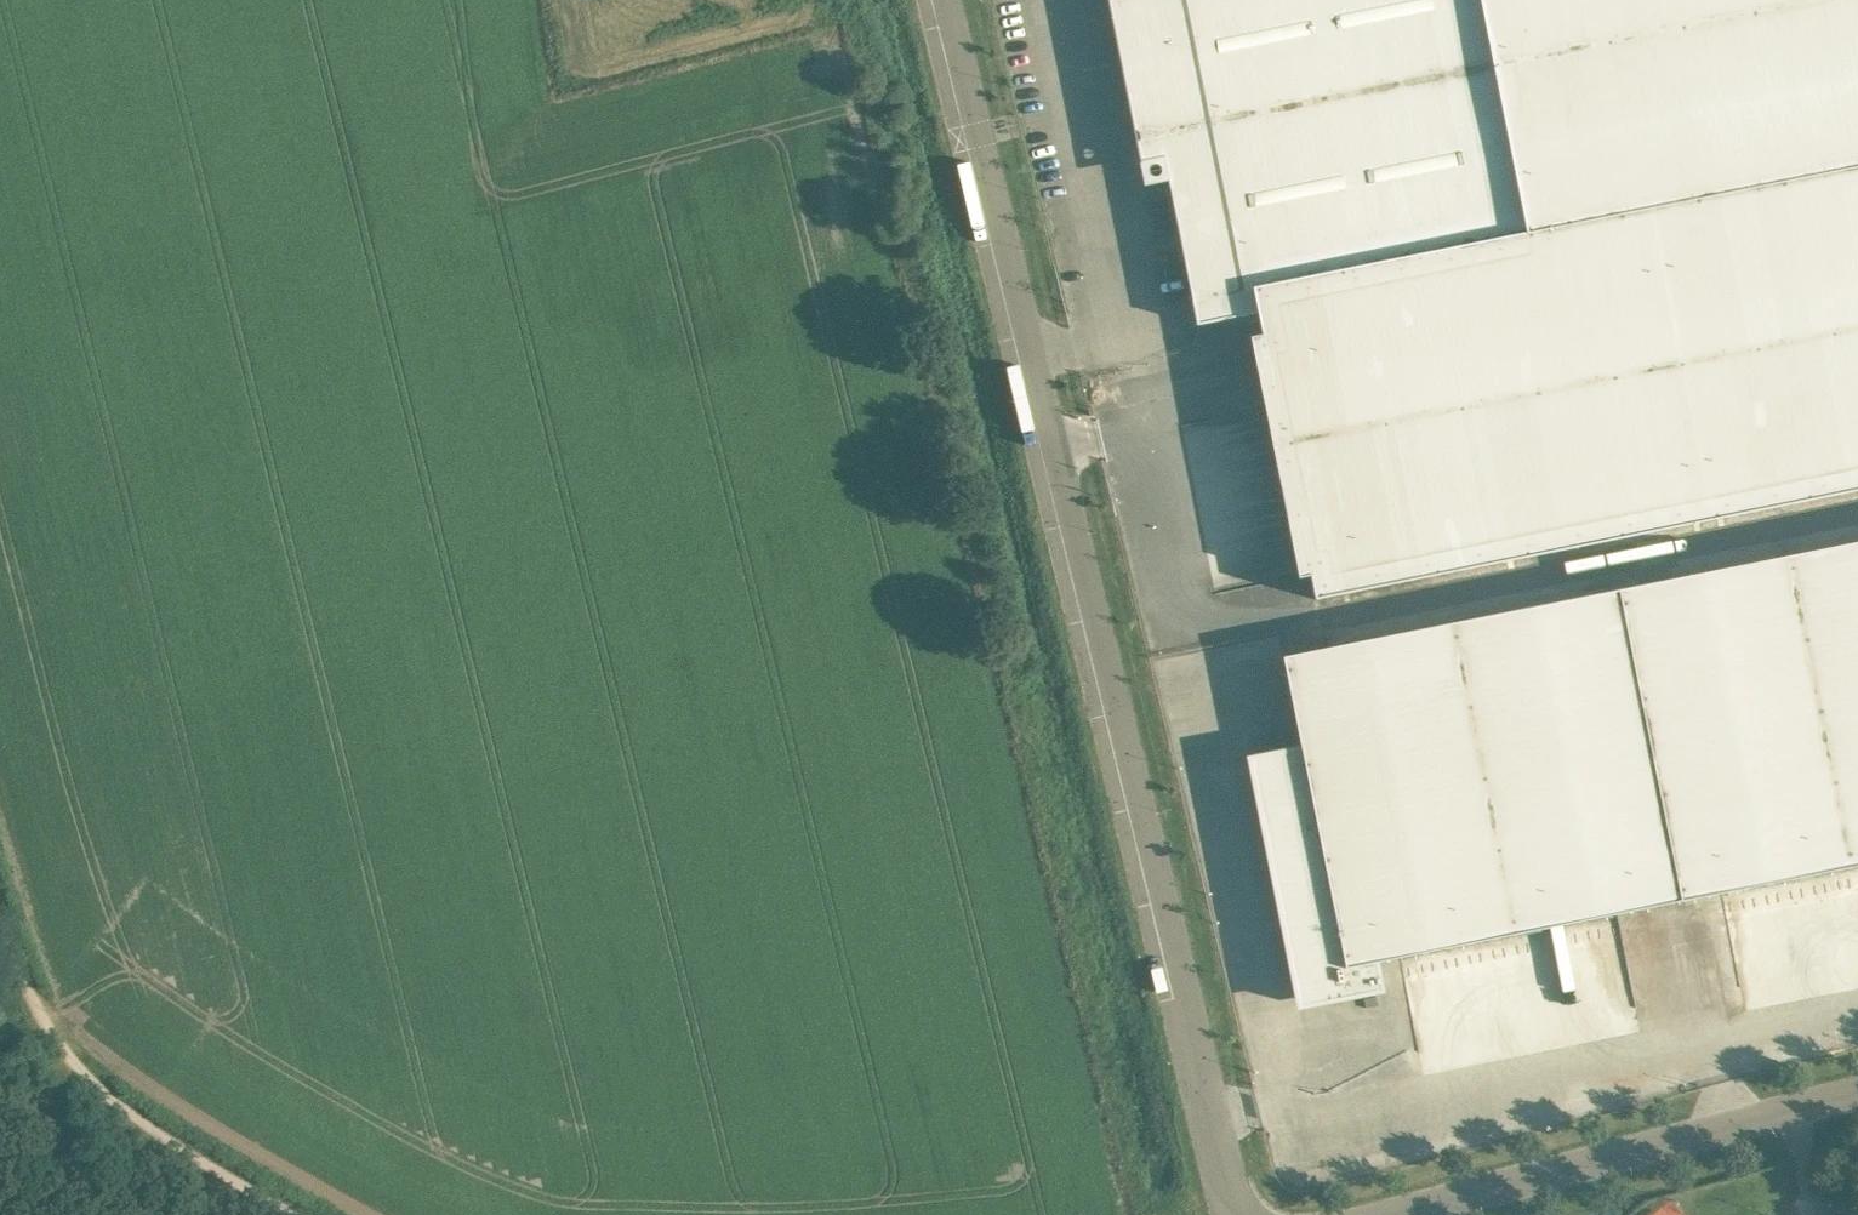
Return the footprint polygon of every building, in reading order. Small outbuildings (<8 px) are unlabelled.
[(1258,312),(1253,288),(1857,167),(1857,0),(1108,0),(1141,163),(1164,158),(1198,323),(1258,312)] [(1857,490),(1857,167),(1253,288),(1258,312),(1262,334),(1250,336),(1298,577),(1311,575),(1315,598),(1633,535),(1857,490)] [(1302,748),(1250,758),(1300,1005),(1381,989),(1376,961),(1857,865),(1857,542),(1283,656),(1302,748)]
